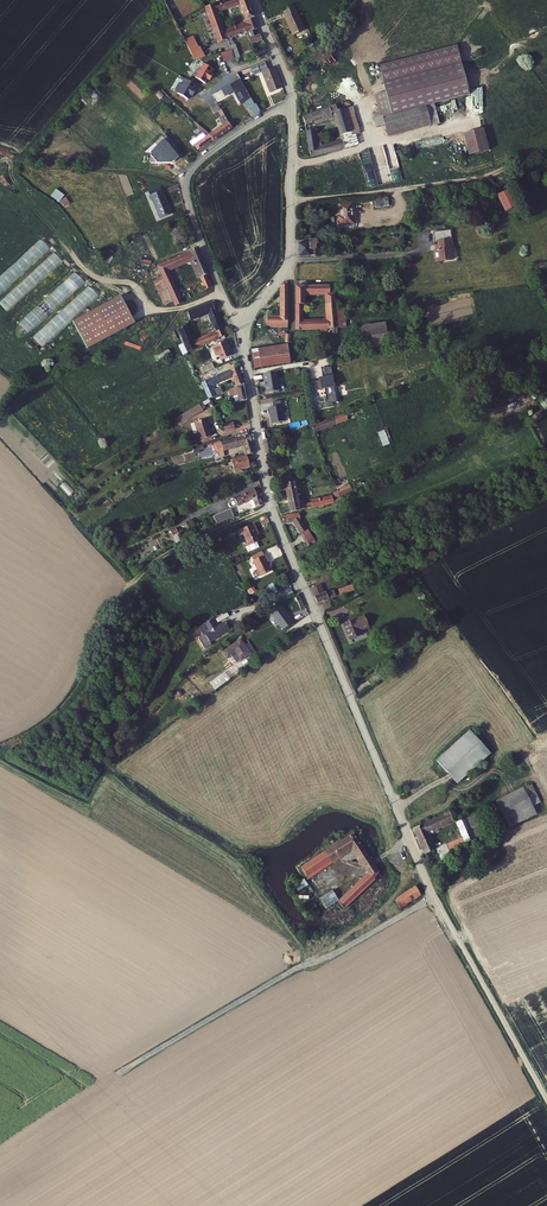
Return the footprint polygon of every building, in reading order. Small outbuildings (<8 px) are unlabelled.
[(238,3),(244,20),(252,17),(246,0),(223,0),(212,4),(215,11),(238,3)] [(203,7),(207,16),(216,13),(215,11),(212,4),(203,7)] [(287,17),(290,26),(299,22),(303,34),(307,32),(297,7),(287,11),(289,17),(287,17)] [(216,13),(207,16),(216,42),(225,39),(222,31),(223,31),(216,13)] [(256,28),(252,17),(244,20),(245,23),(242,24),(245,32),(249,43),(260,40),(258,34),(252,36),(250,30),(256,28)] [(295,37),(303,34),(299,22),(290,26),(295,37)] [(222,31),(225,39),(230,37),(245,32),(242,24),(223,31),(222,31)] [(183,41),(193,59),(203,56),(198,46),(197,47),(192,37),(183,41)] [(231,58),(232,62),(236,63),(237,58),(238,57),(233,43),(232,44),(230,37),(225,39),(229,49),(231,58)] [(220,52),(222,61),(231,58),(229,49),(220,52)] [(381,95),(373,97),(378,114),(381,126),(384,139),(435,126),(431,107),(463,99),(451,50),(374,68),(381,95)] [(212,69),(201,63),(193,77),(203,83),(206,79),(208,80),(211,74),(209,73),(212,69)] [(266,71),(263,64),(249,70),(251,75),(252,77),(261,74),(269,94),(280,89),(272,69),(266,71)] [(242,78),(251,75),(249,70),(241,73),(242,78)] [(194,85),(184,79),(176,93),(186,99),(189,95),(191,96),(194,90),(192,89),(194,85)] [(256,111),(250,102),(237,81),(218,90),(222,97),(231,92),(239,106),(243,103),(248,111),(250,109),(254,115),(256,114),(255,112),(256,111)] [(349,95),(354,106),(368,100),(363,88),(360,90),(349,95)] [(212,113),(220,110),(217,103),(210,106),(212,113)] [(338,122),(343,140),(323,145),(322,141),(315,142),(313,130),(307,131),(312,156),(345,148),(343,140),(351,138),(349,133),(351,133),(345,111),(338,113),(336,106),(304,119),(306,126),(333,117),(335,123),(338,122)] [(345,111),(351,133),(349,133),(351,138),(343,140),(345,148),(359,144),(357,134),(361,133),(355,108),(345,111)] [(373,128),(381,126),(378,114),(369,116),(373,128)] [(212,140),(231,127),(226,121),(223,115),(217,118),(221,125),(207,134),(211,139),(212,140)] [(207,134),(196,124),(192,127),(203,137),(193,145),(196,150),(211,139),(207,134)] [(465,158),(484,153),(478,132),(460,136),(465,158)] [(172,145),(164,134),(153,143),(155,145),(144,153),(144,162),(153,162),(153,161),(165,162),(170,158),(172,161),(176,157),(169,147),(172,145)] [(157,186),(152,188),(153,191),(146,194),(148,199),(149,198),(157,217),(168,213),(157,186)] [(55,188),(51,195),(60,201),(64,194),(55,188)] [(509,188),(498,193),(506,210),(517,204),(509,188)] [(64,197),(60,201),(65,206),(69,202),(64,197)] [(387,197),(374,197),(375,206),(388,206),(387,197)] [(354,219),(353,205),(340,206),(341,219),(339,220),(340,225),(351,224),(350,219),(354,219)] [(450,232),(432,234),(434,244),(438,243),(439,247),(440,251),(436,252),(435,252),(437,263),(453,261),(452,250),(453,250),(450,232)] [(28,252),(38,261),(50,248),(40,239),(28,252)] [(300,244),(301,257),(317,256),(317,250),(319,249),(318,245),(320,245),(320,240),(311,240),(311,243),(300,244)] [(209,288),(204,276),(206,275),(197,249),(155,267),(159,277),(166,290),(173,306),(184,301),(209,288)] [(54,252),(29,275),(37,284),(62,261),(54,252)] [(35,262),(27,254),(6,273),(0,278),(0,294),(35,262)] [(76,273),(18,322),(27,333),(86,283),(76,273)] [(151,297),(166,290),(159,277),(145,284),(151,297)] [(24,281),(22,287),(20,287),(18,294),(28,298),(33,284),(24,281)] [(299,286),(298,286),(298,330),(339,325),(335,285),(331,285),(299,286)] [(285,287),(282,288),(284,318),(271,320),(271,327),(290,326),(289,286),(285,287)] [(20,298),(18,296),(17,297),(10,291),(0,303),(0,304),(8,311),(20,298)] [(72,323),(86,350),(133,324),(119,298),(72,323)] [(75,300),(32,335),(42,346),(71,322),(67,318),(81,307),(75,300)] [(221,328),(211,304),(186,313),(189,321),(206,314),(214,332),(191,342),(185,326),(175,329),(181,345),(185,354),(227,335),(224,327),(221,328)] [(386,322),(363,323),(364,336),(366,336),(367,342),(387,341),(386,322)] [(224,341),(212,347),(215,357),(218,355),(221,361),(232,356),(228,345),(226,346),(224,341)] [(185,354),(181,345),(177,347),(181,356),(185,354)] [(256,370),(291,363),(290,348),(256,349),(256,370)] [(202,365),(205,371),(216,366),(214,360),(202,365)] [(324,379),(315,381),(316,389),(325,388),(328,404),(338,402),(331,366),(321,368),(324,379)] [(242,386),(236,368),(216,376),(219,383),(232,378),(234,388),(242,386)] [(279,372),(266,374),(269,393),(282,391),(279,372)] [(209,400),(214,396),(208,382),(200,385),(207,400),(209,400)] [(237,403),(245,401),(242,386),(234,388),(230,389),(226,391),(228,395),(235,392),(237,403)] [(195,406),(198,412),(202,411),(201,408),(210,404),(209,400),(207,400),(195,406)] [(283,401),(275,403),(276,407),(271,408),(274,424),(287,421),(283,401)] [(174,415),(176,422),(198,412),(195,406),(174,415)] [(314,426),(316,431),(348,419),(346,414),(314,426)] [(206,419),(190,423),(192,429),(197,428),(198,432),(200,439),(211,436),(206,419)] [(234,422),(223,425),(225,431),(235,429),(234,422)] [(382,445),(392,442),(387,428),(378,431),(382,445)] [(253,453),(253,450),(248,435),(218,444),(220,451),(242,445),(245,455),(253,453)] [(220,451),(218,444),(211,446),(213,452),(215,453),(216,453),(217,457),(219,458),(222,457),(220,451)] [(248,466),(244,455),(229,460),(233,474),(240,472),(239,470),(239,468),(248,466)] [(288,486),(294,512),(301,510),(320,506),(320,507),(326,505),(326,504),(333,503),(343,499),(341,495),(334,498),(334,496),(314,501),(314,502),(305,504),(304,500),(299,501),(296,484),(288,486)] [(356,485),(340,492),(341,495),(343,499),(344,498),(359,492),(356,485)] [(252,509),(255,507),(262,504),(258,496),(256,497),(252,488),(228,501),(228,502),(227,503),(228,507),(231,506),(231,508),(247,500),(252,509)] [(229,507),(221,511),(226,520),(233,517),(229,507)] [(296,521),(297,525),(300,531),(306,527),(302,520),(300,512),(283,516),(285,523),(296,521)] [(253,525),(238,532),(240,537),(243,535),(248,547),(258,542),(253,530),(255,529),(253,525)] [(175,529),(170,532),(172,537),(178,535),(175,529)] [(253,558),(254,561),(264,557),(263,553),(253,558)] [(266,556),(264,557),(254,561),(253,562),(260,578),(271,572),(267,564),(270,563),(266,556)] [(310,588),(316,604),(318,603),(335,597),(333,591),(326,594),(325,592),(323,593),(319,584),(310,588)] [(272,585),(264,590),(269,598),(277,593),(272,585)] [(280,607),(275,610),(279,616),(284,613),(280,607)] [(199,627),(203,634),(205,633),(210,641),(229,630),(225,622),(217,626),(213,619),(199,627)] [(364,619),(343,627),(350,642),(362,637),(360,633),(368,629),(364,619)] [(249,654),(240,640),(222,651),(226,657),(234,652),(239,660),(249,654)] [(368,678),(373,685),(384,677),(378,670),(368,678)] [(213,677),(218,685),(223,682),(222,681),(228,676),(225,671),(218,676),(217,675),(213,677)] [(491,754),(470,730),(437,760),(458,784),(491,754)] [(541,803),(531,783),(496,801),(510,827),(537,814),(533,807),(541,803)] [(450,812),(413,828),(425,855),(433,851),(426,834),(454,822),(450,812)] [(449,851),(476,839),(480,837),(484,835),(475,814),(457,822),(464,837),(437,849),(443,862),(452,858),(449,851)] [(309,883),(319,899),(318,901),(319,902),(319,901),(322,905),(321,906),(323,908),(336,900),(329,889),(331,885),(324,874),(321,876),(319,873),(322,870),(321,869),(350,850),(367,874),(338,902),(343,909),(372,882),(371,879),(378,874),(352,835),(336,846),(334,844),(330,848),(330,849),(299,869),(301,870),(299,871),(301,874),(302,873),(304,876),(303,878),(304,879),(305,878),(307,881),(306,883),(307,884),(309,883)] [(480,837),(476,839),(481,849),(484,848),(480,837)] [(420,896),(414,888),(394,901),(400,909),(420,896)]
